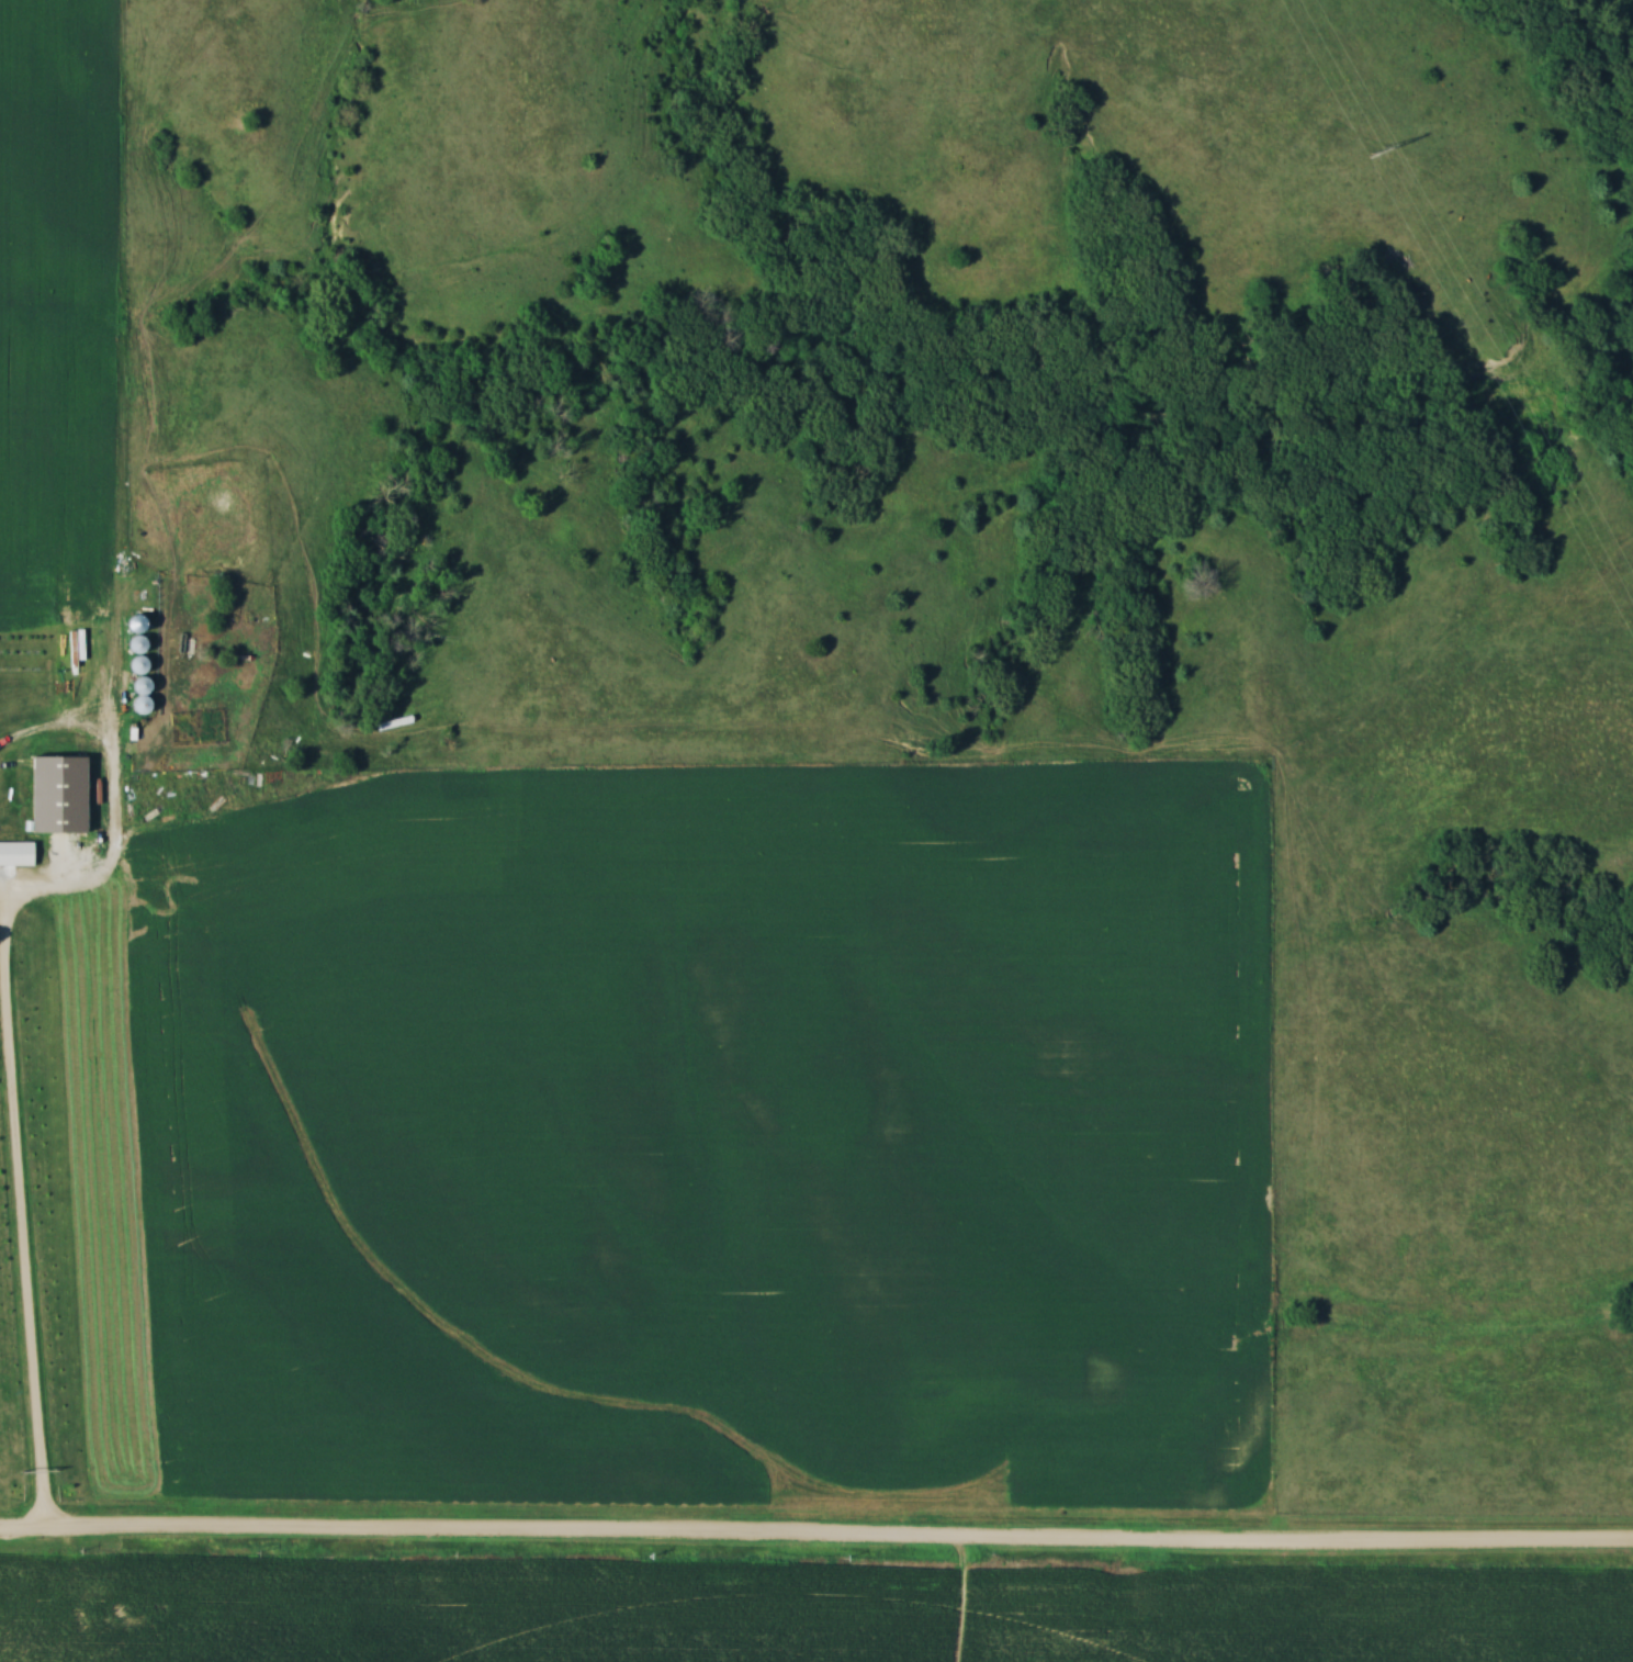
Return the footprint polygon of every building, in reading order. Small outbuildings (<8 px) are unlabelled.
[(143,628),(140,616),(132,618),(134,629),(143,628)] [(0,841),(0,865),(48,865),(48,841),(0,841)]
